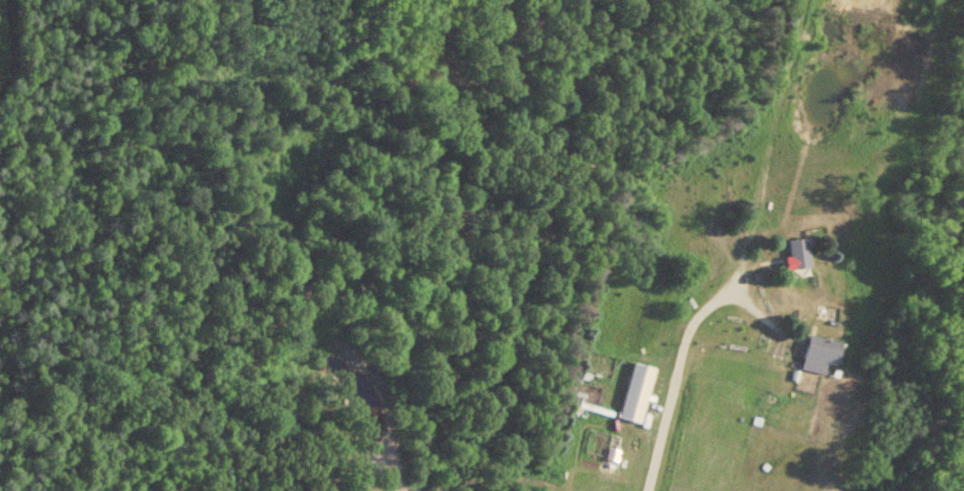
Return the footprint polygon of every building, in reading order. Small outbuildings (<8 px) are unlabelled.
[(785,239),(788,269),(806,267),(803,237),(785,239)] [(839,341),(805,334),(799,369),(822,373),(824,363),(834,365),(839,341)] [(651,368),(629,362),(617,418),(638,423),(651,368)]
